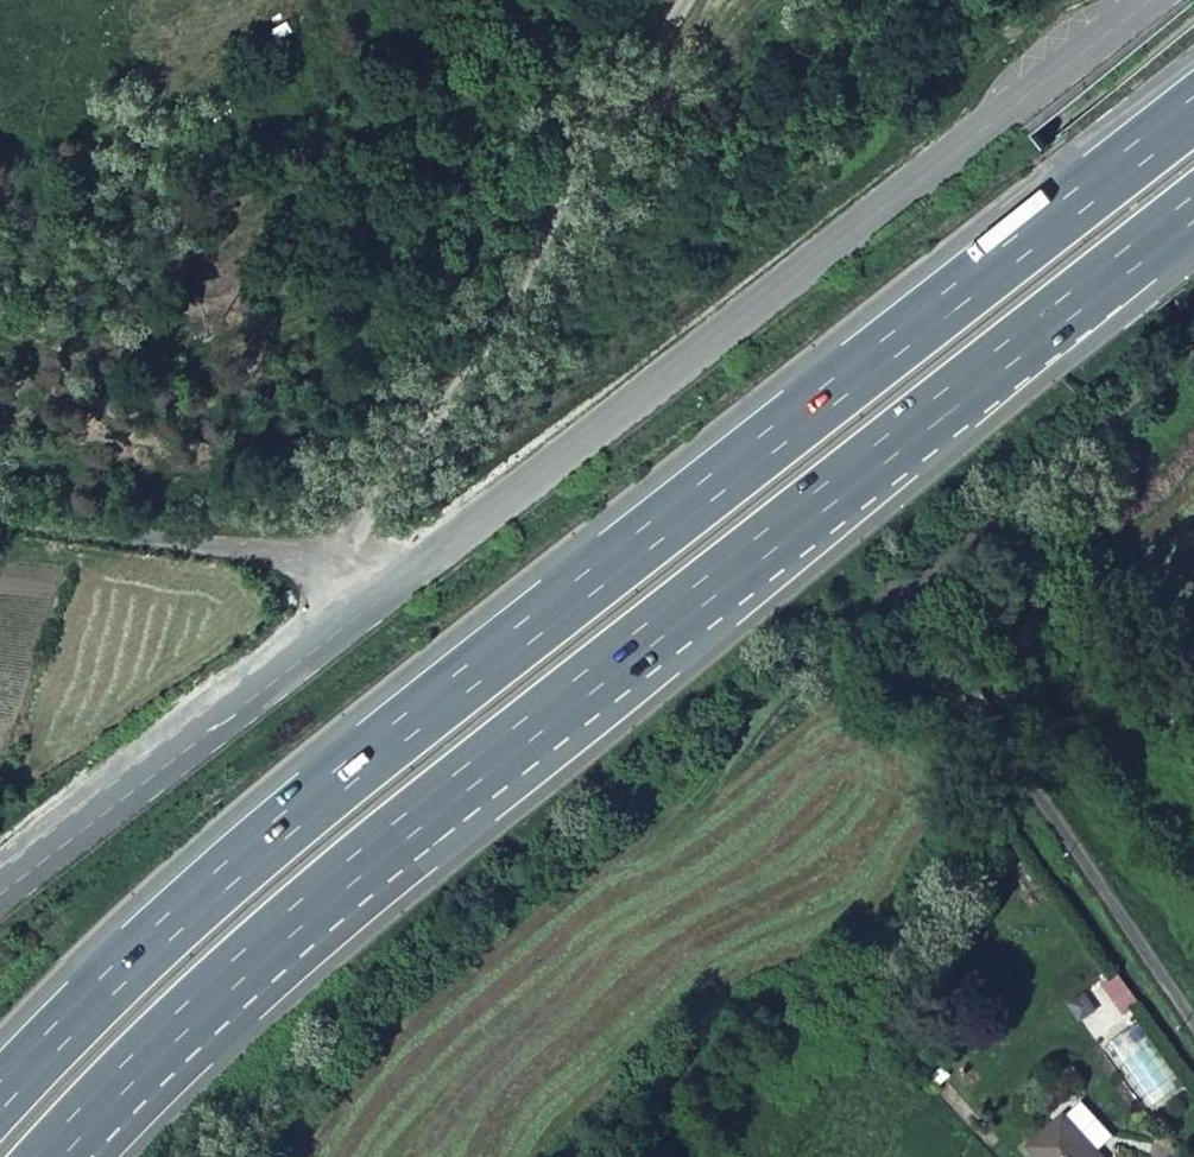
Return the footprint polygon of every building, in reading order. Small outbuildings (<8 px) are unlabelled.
[(1119,992),(1110,1004),(1123,1015),(1133,1003),(1119,992)] [(1047,1156),(1106,1156),(1068,1115),(1035,1143),(1047,1156)]
